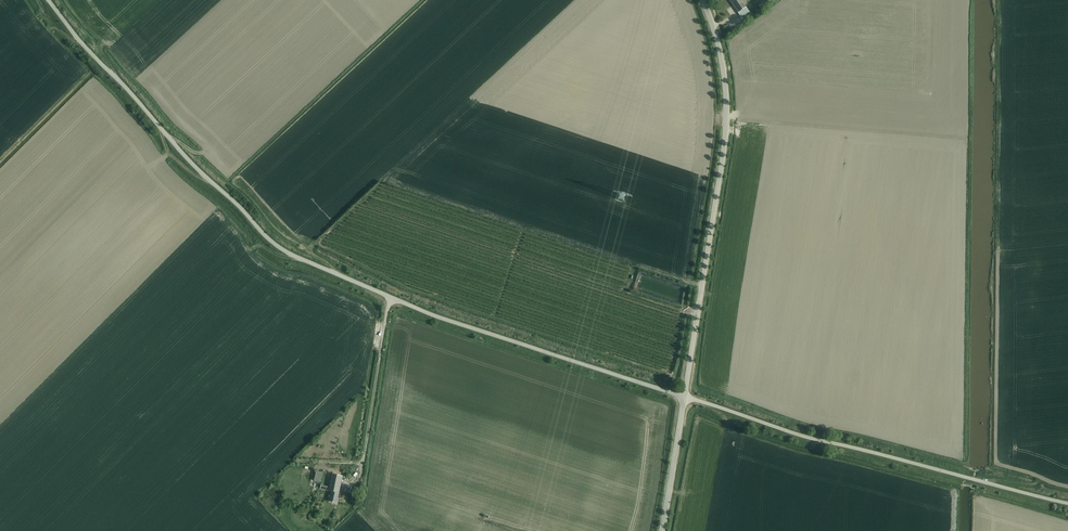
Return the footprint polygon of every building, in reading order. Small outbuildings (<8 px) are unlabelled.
[(743,18),(750,12),(742,0),(731,0),(743,18)] [(316,471),(314,481),(320,482),(323,472),(316,471)] [(343,477),(332,474),(329,487),(321,485),(320,489),(331,491),(329,501),(337,503),(343,477)]
